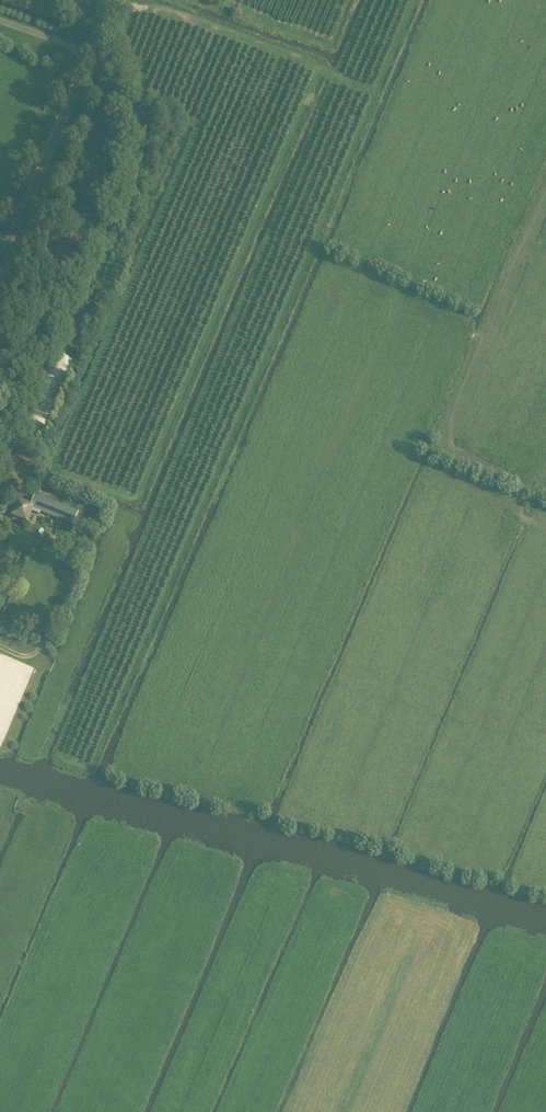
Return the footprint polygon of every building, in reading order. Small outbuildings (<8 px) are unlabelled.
[(85,11),(83,19),(88,20),(91,12),(85,11)] [(87,294),(92,283),(88,281),(83,292),(87,294)] [(75,315),(82,302),(77,300),(70,312),(75,315)] [(41,440),(74,363),(54,354),(21,432),(41,440)] [(27,521),(32,508),(73,524),(78,513),(35,496),(31,506),(18,501),(13,516),(27,521)]
